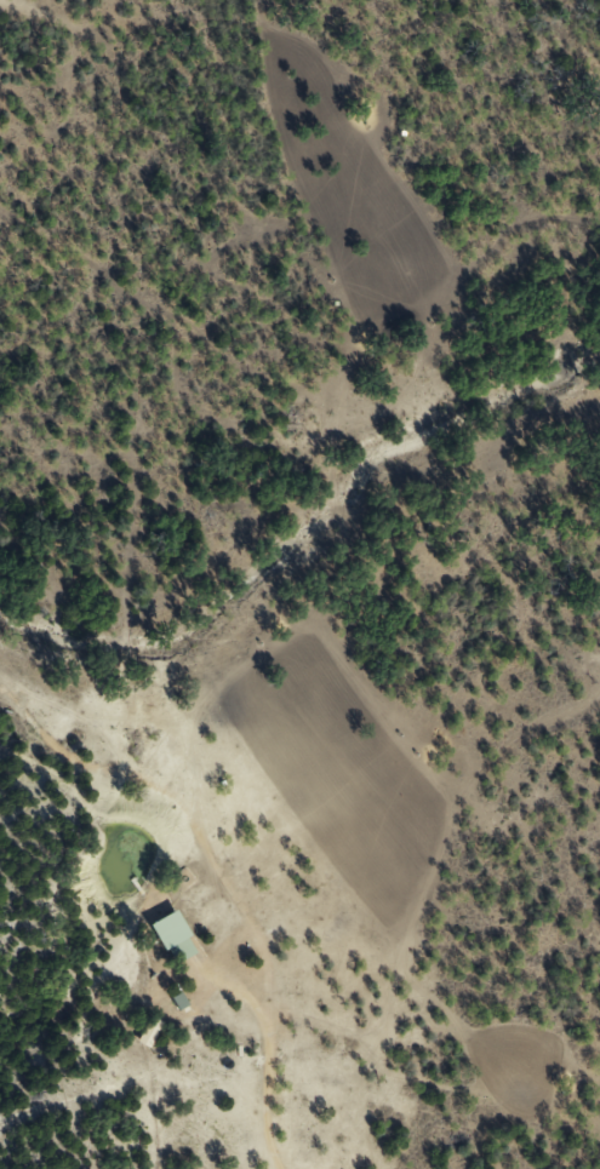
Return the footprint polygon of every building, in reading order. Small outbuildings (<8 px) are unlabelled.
[(152,926),(166,952),(193,937),(179,911),(152,926)]
